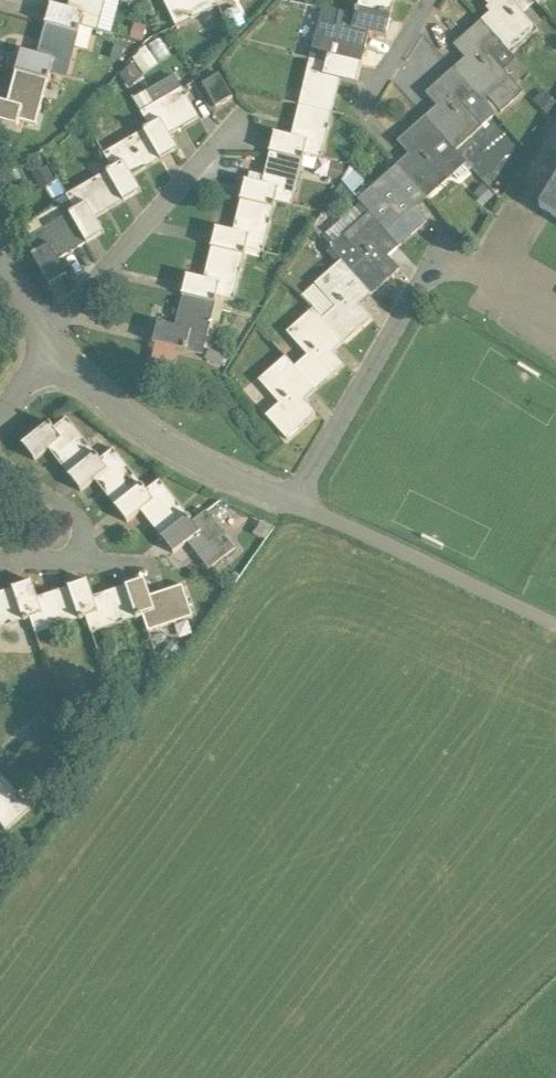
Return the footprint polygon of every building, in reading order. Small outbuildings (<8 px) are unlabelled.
[(105,0),(69,0),(67,9),(50,5),(45,25),(78,34),(80,28),(92,31),(96,32),(97,32),(105,0)] [(175,27),(176,27),(218,7),(217,2),(215,0),(162,0),(175,27)] [(357,10),(390,18),(394,0),(359,0),(357,10)] [(533,0),(483,0),(492,11),(481,21),(511,55),(538,31),(523,15),(536,3),(533,0)] [(322,9),(309,59),(326,64),(328,58),(361,65),(368,34),(385,38),(390,18),(357,10),(355,17),(322,9)] [(481,21),(453,46),(464,59),(453,69),(492,115),(498,110),(500,113),(522,93),(514,84),(526,73),(481,21)] [(129,39),(142,43),(146,27),(133,24),(129,39)] [(21,52),(15,72),(48,80),(50,74),(66,78),(74,49),(87,52),(92,31),(80,28),(78,34),(45,25),(37,57),(21,52)] [(360,68),(361,65),(328,58),(326,64),(309,59),(298,105),(299,106),(331,114),(339,81),(356,85),(360,68)] [(131,66),(119,75),(129,87),(141,78),(131,66)] [(492,115),(453,69),(425,94),(436,107),(426,117),(456,151),(494,117),(492,115)] [(48,80),(15,72),(6,104),(0,102),(0,123),(16,128),(17,127),(19,121),(35,125),(48,80)] [(202,85),(215,109),(232,98),(219,75),(202,85)] [(143,131),(160,161),(177,150),(170,136),(198,118),(181,89),(181,90),(173,76),(133,100),(149,128),(143,131)] [(555,106),(542,91),(532,100),(546,115),(548,115),(555,106)] [(270,152),(269,154),(302,161),(304,155),(320,159),(331,114),(299,106),(291,138),(273,134),(274,136),(270,152)] [(466,164),(426,117),(397,142),(408,156),(397,165),(427,199),(453,176),(458,181),(471,169),(466,164)] [(123,123),(108,130),(116,144),(130,137),(123,123)] [(160,161),(143,131),(103,155),(111,170),(106,173),(122,203),(141,192),(133,177),(160,161)] [(241,200),(239,201),(273,209),(274,202),(291,206),(302,161),(269,154),(262,186),(245,181),(241,200)] [(555,220),(555,160),(529,204),(555,220)] [(427,199),(397,165),(371,189),(350,169),(342,183),(399,247),(426,222),(420,213),(422,211),(419,207),(427,199)] [(69,215),(85,244),(103,233),(96,219),(122,203),(106,173),(66,196),(75,211),(69,215)] [(59,180),(46,187),(54,201),(66,195),(59,180)] [(399,247),(342,183),(325,210),(337,221),(351,206),(354,209),(322,237),(330,248),(329,249),(371,295),(399,270),(387,258),(399,247)] [(75,211),(66,196),(56,202),(59,207),(23,228),(29,238),(37,253),(31,256),(48,285),(64,276),(66,276),(57,260),(85,244),(69,215),(75,211)] [(215,229),(211,249),(243,256),(245,250),(262,254),(273,209),(239,201),(233,233),(215,229)] [(371,295),(341,262),(302,296),(314,310),(343,343),(370,318),(360,306),(371,295)] [(216,297),(214,304),(182,297),(175,328),(157,324),(153,344),(202,355),(210,323),(219,325),(222,313),(230,315),(233,301),(216,297)] [(187,517),(161,538),(173,554),(187,544),(207,569),(207,570),(234,550),(205,512),(191,523),(187,517)] [(253,536),(264,542),(272,529),(261,522),(253,536)] [(148,633),(192,617),(181,586),(150,597),(144,580),(125,587),(135,618),(142,616),(148,633)] [(5,832),(30,810),(0,776),(0,826),(5,832)]
